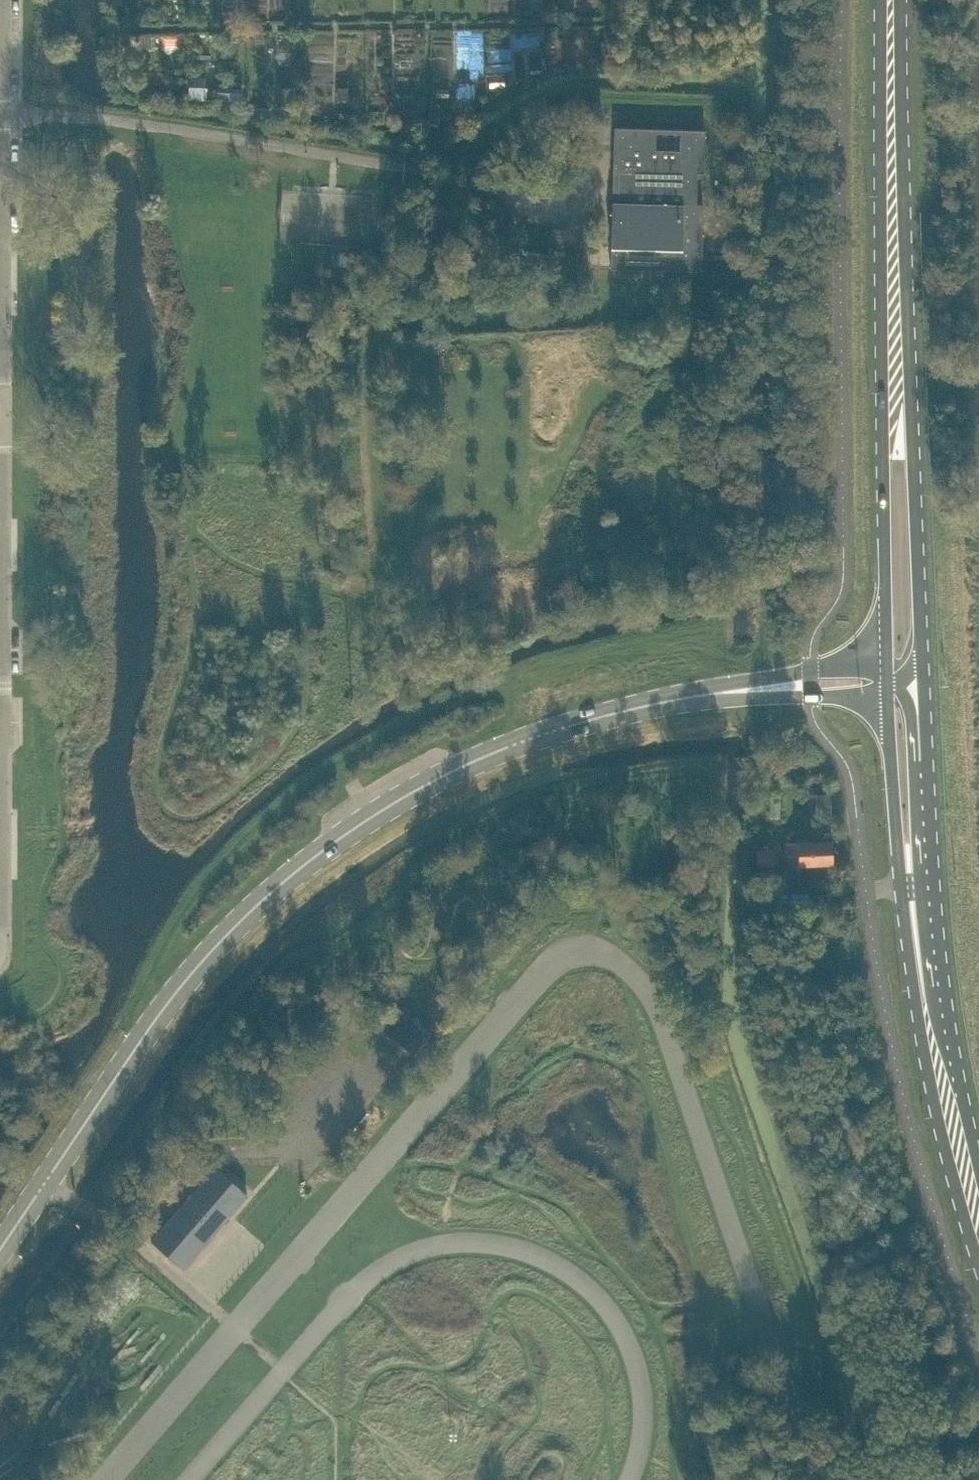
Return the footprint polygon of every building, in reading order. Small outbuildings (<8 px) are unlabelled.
[(461,73),(462,90),(474,89),(473,72),(461,73)] [(307,93),(306,77),(283,78),(284,94),(307,93)] [(319,89),(319,110),(338,111),(338,90),(319,89)] [(705,172),(706,128),(615,126),(612,267),(702,269),(704,204),(701,204),(701,200),(697,200),(698,172),(705,172)] [(799,863),(833,861),(832,839),(786,841),(787,854),(799,854),(799,863)] [(758,864),(774,864),(774,847),(757,848),(758,864)] [(760,883),(774,883),(774,867),(760,867),(760,883)] [(184,1267),(248,1193),(216,1166),(152,1239),(184,1267)]
